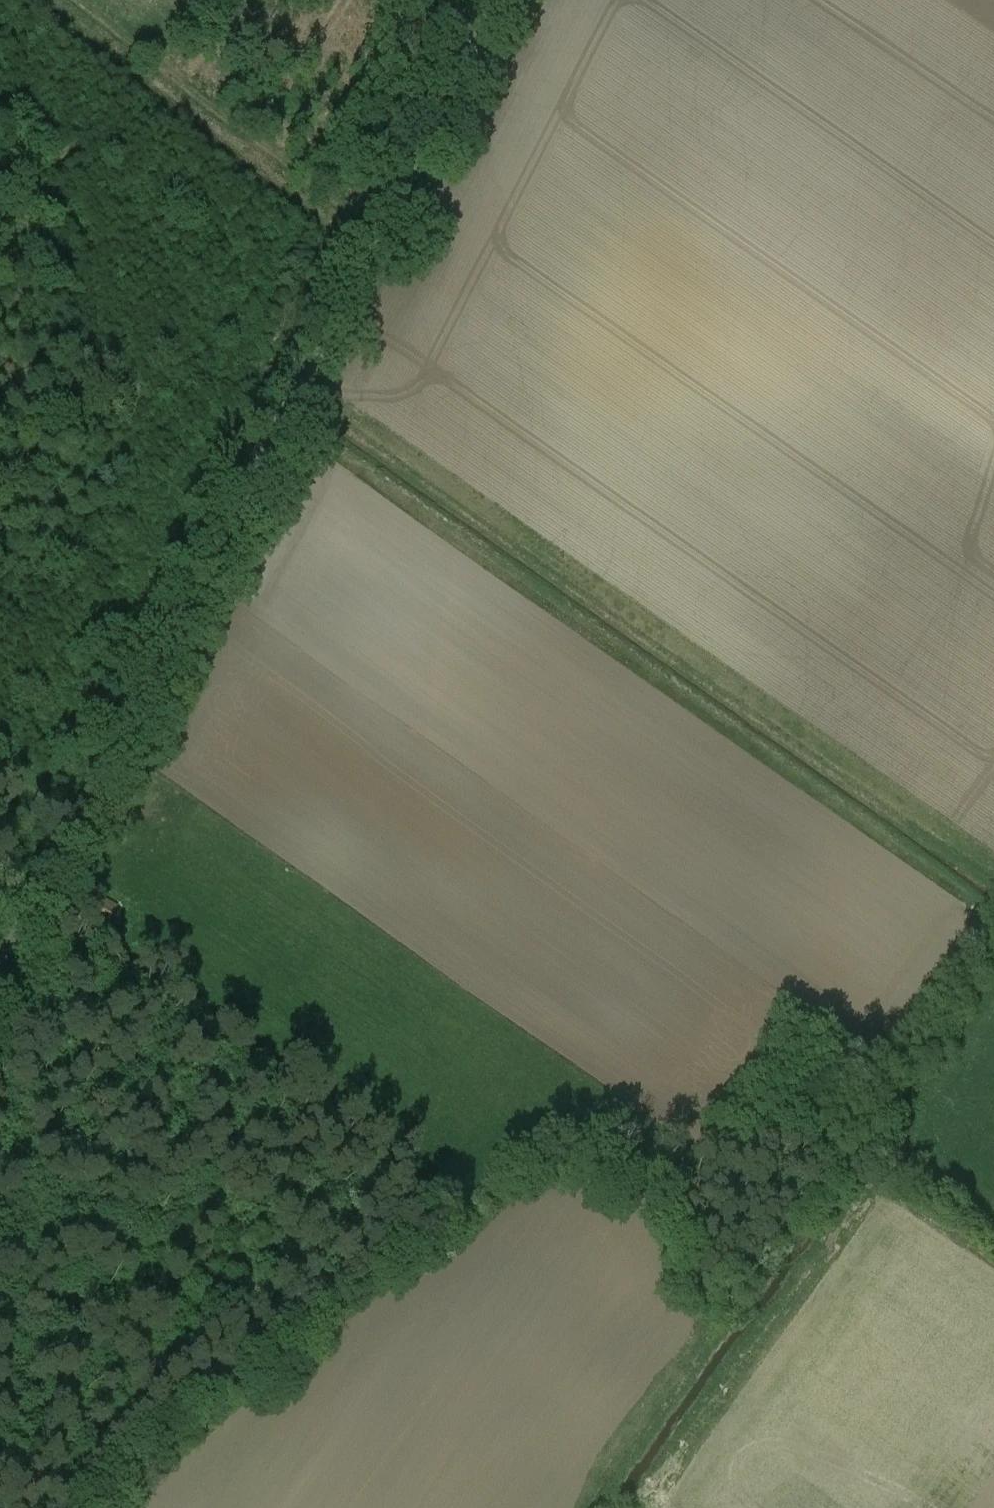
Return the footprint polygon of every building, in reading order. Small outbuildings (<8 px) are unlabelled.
[(116,909),(89,895),(79,914),(106,928),(116,909)]
